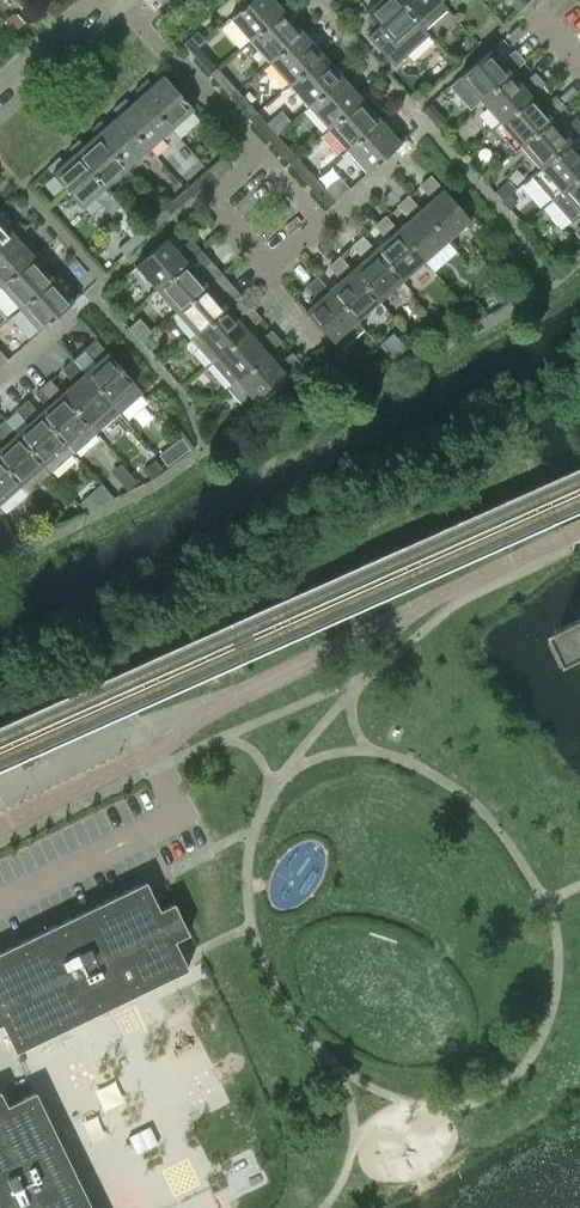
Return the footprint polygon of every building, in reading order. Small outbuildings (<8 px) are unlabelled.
[(284,11),(290,5),(285,0),(282,0),(278,4),(274,0),(250,0),(229,18),(230,19),(249,41),(283,10),(284,11)] [(366,9),(380,25),(368,36),(394,65),(429,35),(425,30),(425,29),(399,0),(377,0),(367,9),(366,9)] [(441,0),(440,0),(399,0),(425,29),(448,9),(441,0)] [(510,3),(516,9),(523,3),(521,0),(514,0),(510,3)] [(297,26),(284,11),(283,10),(249,41),(269,62),(303,32),(303,33),(309,27),(303,20),(297,26)] [(322,54),(323,55),(329,49),(323,42),(317,48),(303,33),(303,32),(269,62),(288,84),(322,54)] [(459,77),(450,85),(471,107),(480,99),(511,72),(522,62),(523,61),(513,50),(501,61),(491,50),(490,49),(490,48),(459,76),(459,77)] [(195,57),(211,75),(218,69),(202,51),(195,57)] [(342,76),(348,71),(342,64),(336,70),(323,55),(322,54),(288,84),(308,106),(342,76)] [(521,84),(511,72),(480,99),(499,122),(500,122),(531,95),(543,84),(534,73),(521,84)] [(214,79),(230,97),(237,90),(221,73),(214,79)] [(135,89),(140,95),(141,94),(171,129),(192,110),(193,109),(163,74),(162,75),(162,76),(147,89),(142,83),(135,89)] [(361,98),(362,98),(368,93),(362,86),(356,91),(342,76),(308,106),(328,128),(361,98)] [(361,98),(328,128),(347,150),(381,120),(387,115),(368,93),(362,98),(361,98)] [(141,94),(140,95),(130,103),(128,101),(122,100),(113,108),(118,114),(119,114),(149,148),(171,129),(141,94)] [(234,101),(250,119),(257,112),(241,94),(234,101)] [(511,153),(520,145),(551,117),(563,106),(554,95),(541,107),(531,95),(500,122),(499,122),(490,130),(491,131),(491,130),(511,152),(510,153),(511,153)] [(423,110),(429,116),(437,110),(431,103),(423,110)] [(127,167),(149,148),(119,114),(118,114),(103,128),(98,122),(91,128),(96,134),(97,133),(127,167)] [(253,123),(269,141),(276,134),(260,116),(253,123)] [(539,167),(540,168),(571,140),(579,132),(579,125),(574,118),(561,129),(551,117),(520,145),(539,167)] [(381,120),(347,150),(366,171),(366,172),(367,173),(407,137),(401,130),(395,135),(381,120)] [(69,147),(74,153),(75,153),(105,187),(127,167),(97,133),(96,134),(81,147),(76,141),(69,147)] [(273,145),(289,162),(296,156),(280,138),(273,145)] [(540,168),(539,167),(531,175),(531,176),(532,176),(551,198),(551,199),(560,191),(579,173),(579,151),(571,140),(540,168)] [(54,161),(47,167),(82,207),(83,206),(95,196),(111,214),(121,205),(105,187),(75,153),(74,153),(59,166),(54,161)] [(225,154),(207,170),(213,177),(231,161),(225,154)] [(292,167),(308,184),(315,178),(299,160),(292,167)] [(191,196),(209,181),(203,173),(185,189),(191,196)] [(551,199),(571,222),(579,214),(579,173),(560,191),(551,199)] [(419,209),(447,240),(470,220),(431,175),(429,176),(430,177),(420,186),(431,198),(419,209)] [(312,189),(328,207),(335,201),(319,183),(312,189)] [(181,193),(163,209),(169,216),(187,200),(181,193)] [(409,218),(397,229),(424,260),(447,240),(419,209),(408,196),(398,206),(409,218)] [(15,234),(15,235),(21,229),(15,222),(15,223),(1,207),(0,209),(0,247),(15,234)] [(159,212),(141,228),(147,235),(165,219),(159,212)] [(386,238),(374,249),(402,280),(424,260),(397,229),(386,216),(375,226),(386,238)] [(124,255),(142,239),(136,232),(118,248),(124,255)] [(0,247),(0,286),(34,256),(34,257),(40,251),(34,244),(28,250),(15,235),(15,234),(0,247)] [(363,259),(351,269),(379,300),(402,280),(374,249),(363,236),(352,246),(363,259)] [(155,289),(187,261),(199,250),(190,239),(177,250),(166,238),(135,266),(155,289)] [(60,273),(52,265),(46,265),(44,267),(34,257),(34,256),(0,286),(19,308),(53,278),(54,279),(60,273)] [(357,320),(379,300),(351,269),(340,257),(329,266),(340,279),(329,289),(356,321),(357,320)] [(197,273),(187,261),(155,289),(176,312),(216,276),(220,273),(210,262),(197,273)] [(79,295),(60,273),(54,279),(53,278),(19,308),(38,330),(39,331),(79,295)] [(196,335),(227,307),(240,296),(230,285),(227,288),(216,276),(176,312),(195,334),(196,335)] [(365,329),(357,320),(356,321),(329,289),(317,277),(307,286),(318,299),(305,310),(333,341),(341,350),(342,349),(341,349),(363,329),(364,330),(365,329)] [(238,319),(227,307),(196,335),(195,334),(186,342),(187,343),(192,339),(211,361),(207,365),(247,329),(260,318),(250,308),(238,319)] [(227,388),(267,352),(280,341),(270,330),(258,341),(247,329),(207,365),(207,366),(212,362),(231,384),(227,388)] [(152,334),(145,340),(152,347),(159,341),(152,334)] [(96,362),(84,372),(120,413),(120,412),(141,393),(142,393),(135,384),(135,383),(107,352),(95,339),(94,340),(95,341),(85,350),(96,362)] [(278,364),(267,352),(227,388),(247,411),(256,403),(301,363),(300,362),(299,363),(290,353),(278,364)] [(120,413),(84,372),(73,360),(62,370),(73,382),(61,393),(97,433),(97,432),(119,413),(120,413)] [(39,390),(36,393),(47,406),(39,413),(74,453),(75,453),(74,452),(96,433),(97,433),(61,393),(51,381),(50,380),(39,390)] [(74,453),(39,413),(28,400),(17,410),(28,422),(16,433),(52,473),(52,472),(74,453)] [(29,493),(29,492),(51,473),(52,473),(16,433),(5,420),(0,425),(0,437),(5,442),(0,447),(0,461),(29,493)] [(181,438),(159,454),(167,464),(189,448),(181,438)] [(155,459),(144,469),(151,477),(162,468),(155,459)] [(0,461),(0,508),(6,514),(6,513),(28,493),(28,494),(29,493),(0,461)] [(556,630),(558,633),(555,635),(567,660),(570,658),(571,661),(579,657),(579,619),(556,630)] [(1,1024),(15,1052),(82,1020),(161,981),(188,969),(185,963),(174,940),(183,936),(188,933),(187,932),(174,905),(174,903),(173,903),(169,905),(159,910),(145,881),(0,952),(0,1024),(1,1024)] [(35,1092),(7,1105),(0,1091),(0,1207),(92,1207),(35,1092)]
